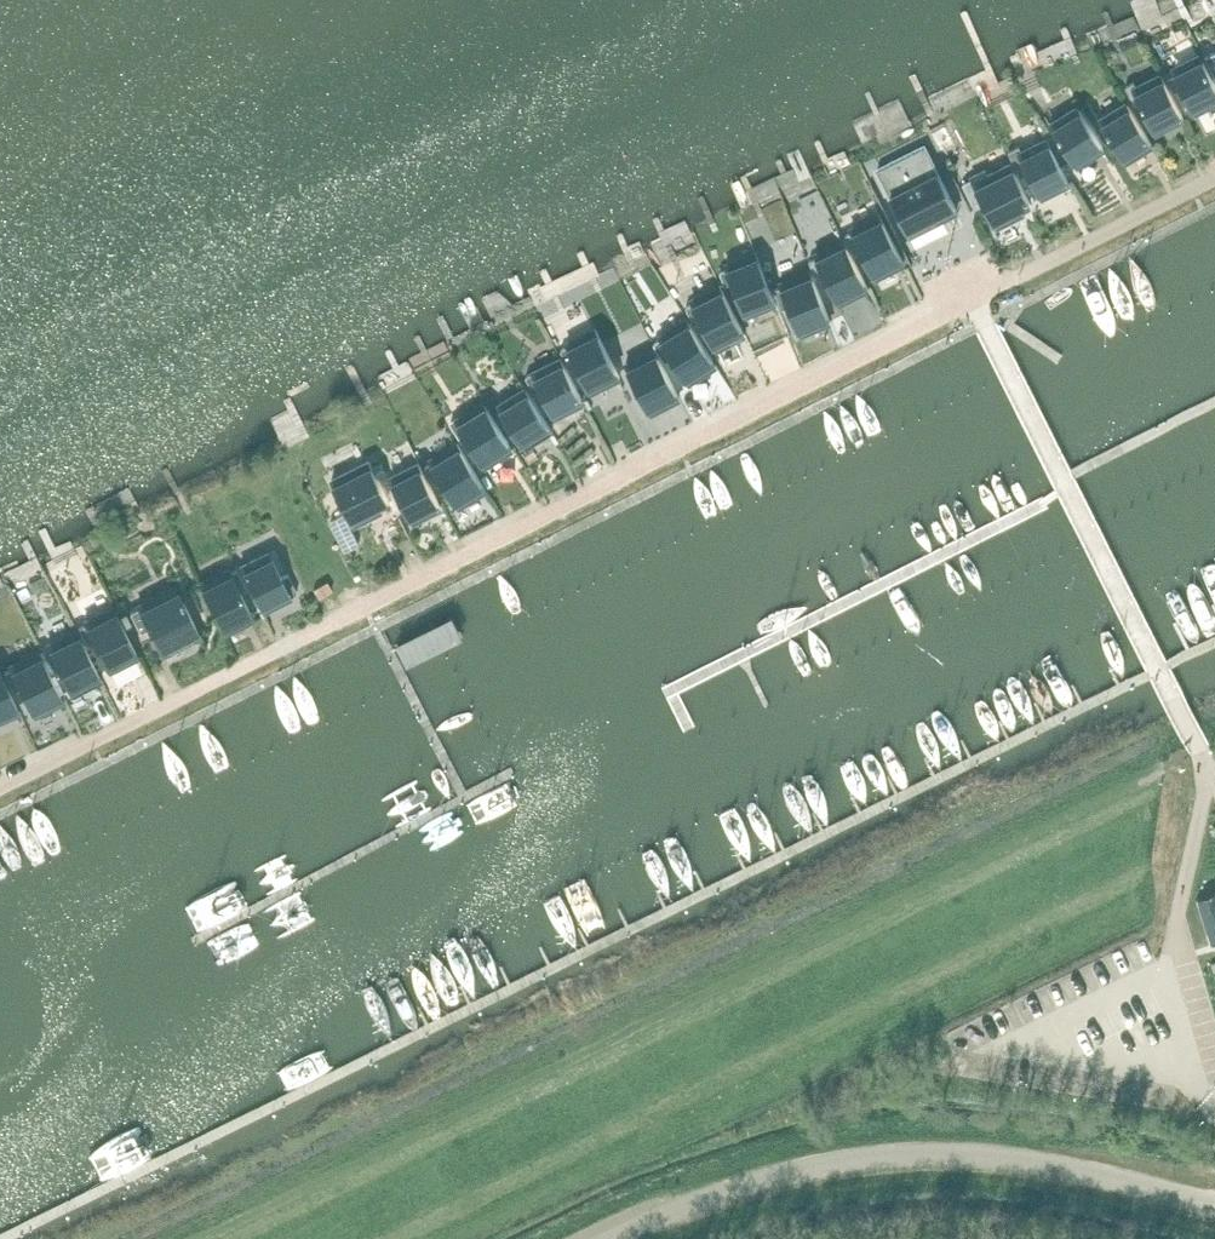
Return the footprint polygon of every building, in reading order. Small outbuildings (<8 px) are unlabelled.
[(1207,57),(1214,73),(1214,53),(1207,57)] [(1195,113),(1214,102),(1214,81),(1204,60),(1176,75),(1195,113)] [(1141,103),(1156,132),(1185,118),(1163,74),(1137,87),(1135,82),(1127,86),(1137,105),(1141,103)] [(1101,120),(1126,161),(1154,144),(1128,103),(1101,120)] [(1052,124),(1077,165),(1105,148),(1079,107),(1052,124)] [(947,127),(934,133),(940,146),(953,140),(947,127)] [(1030,173),(1042,197),(1071,182),(1049,139),(1023,151),(1021,145),(1010,151),(1022,176),(1030,173)] [(878,170),(911,234),(958,210),(926,146),(878,170)] [(1008,214),(1011,219),(1026,212),(1023,206),(1032,202),(1013,164),(989,176),(987,171),(973,178),(994,220),(1008,214)] [(853,232),(847,235),(856,254),(863,250),(876,278),(878,277),(877,275),(903,262),(904,264),(905,263),(881,214),(879,215),(880,217),(855,230),(854,228),(852,229),(853,232)] [(826,225),(797,240),(802,250),(831,235),(826,225)] [(843,237),(813,252),(841,308),(872,292),(843,237)] [(728,268),(721,271),(726,284),(733,281),(747,315),(749,314),(748,312),(774,301),(775,303),(777,303),(759,258),(757,252),(755,253),(756,255),(729,266),(728,264),(727,264),(728,268)] [(782,286),(775,289),(783,308),(790,305),(802,334),(803,333),(803,331),(829,320),(830,322),(832,321),(811,271),(809,272),(810,274),(784,285),(783,282),(781,283),(782,286)] [(723,289),(688,307),(690,312),(697,325),(703,322),(717,349),(719,348),(718,346),(743,333),(744,335),(746,334),(724,291),(723,289)] [(662,338),(656,342),(667,361),(674,357),(690,383),(692,381),(690,379),(714,364),(716,366),(717,365),(688,319),(687,320),(688,322),(664,337),(663,335),(661,336),(662,338)] [(569,346),(563,349),(572,368),(579,365),(592,392),(594,391),(593,389),(618,377),(619,379),(621,378),(597,328),(595,329),(596,331),(571,344),(570,342),(568,343),(569,346)] [(629,363),(627,364),(652,413),(654,412),(653,410),(678,397),(679,399),(681,398),(656,349),(655,350),(656,352),(630,365),(629,363)] [(534,372),(556,416),(585,402),(563,358),(534,372)] [(499,405),(525,447),(553,430),(527,388),(499,405)] [(459,418),(457,419),(486,466),(488,465),(487,463),(510,448),(512,450),(514,449),(512,446),(503,432),(485,402),(483,403),(484,406),(461,420),(459,418)] [(372,459),(399,453),(396,442),(369,448),(372,459)] [(433,459),(431,460),(460,506),(462,505),(461,503),(484,488),(486,491),(487,490),(459,443),(457,444),(458,446),(435,461),(433,459)] [(370,461),(333,480),(355,524),(384,509),(381,504),(389,499),(374,468),(370,461)] [(383,463),(375,467),(381,480),(389,476),(383,463)] [(424,509),(427,515),(442,507),(420,463),(391,478),(411,516),(424,509)] [(344,514),(331,520),(346,550),(359,544),(344,514)] [(255,559),(241,566),(263,610),(298,593),(288,574),(282,578),(272,558),(258,565),(255,559)] [(203,582),(201,583),(225,632),(227,631),(226,629),(251,616),(252,619),(254,618),(230,569),(228,570),(229,572),(204,585),(203,582)] [(328,581),(315,588),(320,596),(333,589),(328,581)] [(131,612),(141,632),(150,627),(163,654),(165,653),(164,651),(198,633),(199,636),(201,635),(176,586),(175,587),(176,589),(141,606),(140,604),(139,605),(140,607),(131,612)] [(87,624),(80,627),(90,646),(96,643),(110,670),(111,669),(110,667),(136,654),(137,656),(139,655),(114,607),(113,607),(114,610),(88,622),(87,620),(85,621),(87,624)] [(50,644),(48,645),(73,693),(75,693),(73,690),(99,678),(100,680),(102,679),(77,630),(75,631),(77,633),(51,646),(50,644)] [(13,670),(6,673),(15,691),(22,688),(35,715),(37,714),(36,711),(61,699),(62,701),(64,700),(40,651),(38,652),(39,654),(14,667),(13,665),(11,666),(13,670)] [(17,710),(18,712),(20,712),(0,668),(0,718),(17,710)] [(1213,943),(1214,942),(1214,894),(1199,899),(1213,943)]
